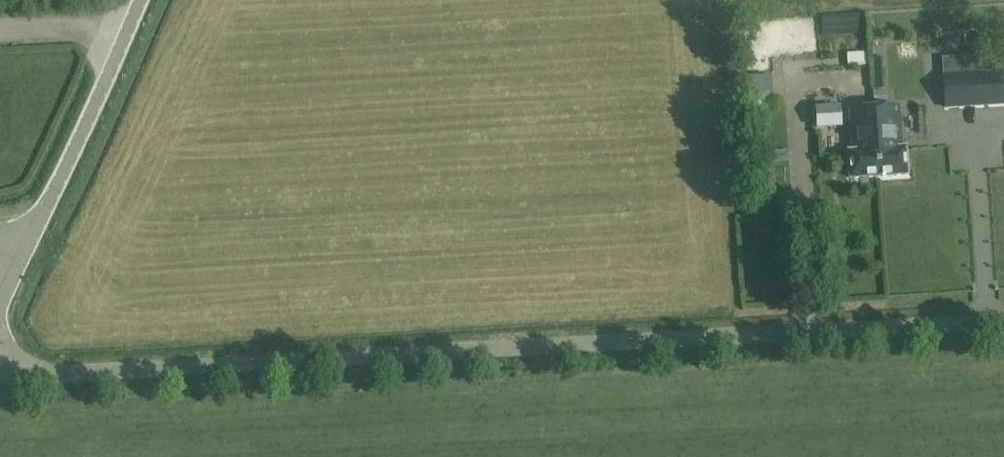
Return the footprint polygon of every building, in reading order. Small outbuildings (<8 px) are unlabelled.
[(819,12),(820,32),(832,31),(833,49),(865,47),(863,10),(819,12)] [(944,76),(946,108),(1003,104),(1003,72),(944,76)] [(842,126),(841,106),(816,108),(817,128),(842,126)] [(874,109),(879,177),(907,175),(905,148),(901,149),(898,107),(874,109)] [(851,178),(879,177),(874,109),(850,110),(853,152),(849,152),(851,178)]
